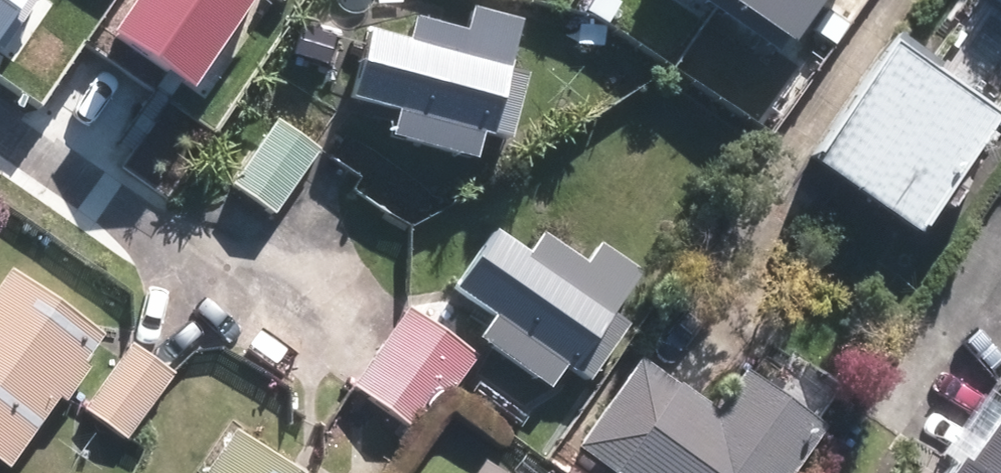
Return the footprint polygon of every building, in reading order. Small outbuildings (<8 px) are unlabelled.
[(26,0),(0,0),(0,36),(26,0)] [(114,29),(188,82),(248,0),(135,0),(114,29)] [(732,7),(795,50),(829,0),(737,0),(732,7)] [(411,32),(373,22),(355,90),(400,102),(393,128),(479,150),(486,124),(512,131),(529,64),(511,60),(524,13),(477,1),(470,24),(417,10),(411,32)] [(293,52),(329,62),(336,35),(299,26),(293,52)] [(923,231),(1000,119),(1000,108),(901,40),(819,160),(923,231)] [(272,106),(226,170),(270,201),(315,137),(272,106)] [(523,239),(489,216),(447,277),(567,359),(569,356),(586,368),(625,311),(608,300),(637,259),(593,230),(579,249),(536,219),(523,239)] [(2,257),(0,261),(0,452),(3,454),(95,321),(2,257)] [(348,373),(416,420),(472,340),(405,292),(348,373)] [(168,359),(127,329),(80,394),(121,424),(168,359)] [(821,415),(738,356),(709,397),(634,344),(571,432),(630,472),(780,472),(821,415)] [(231,415),(198,462),(211,471),(209,472),(312,472),(231,415)] [(969,465),(959,458),(948,472),(1000,472),(1000,421),(969,465)] [(476,460),(467,472),(494,472),(476,460)]
